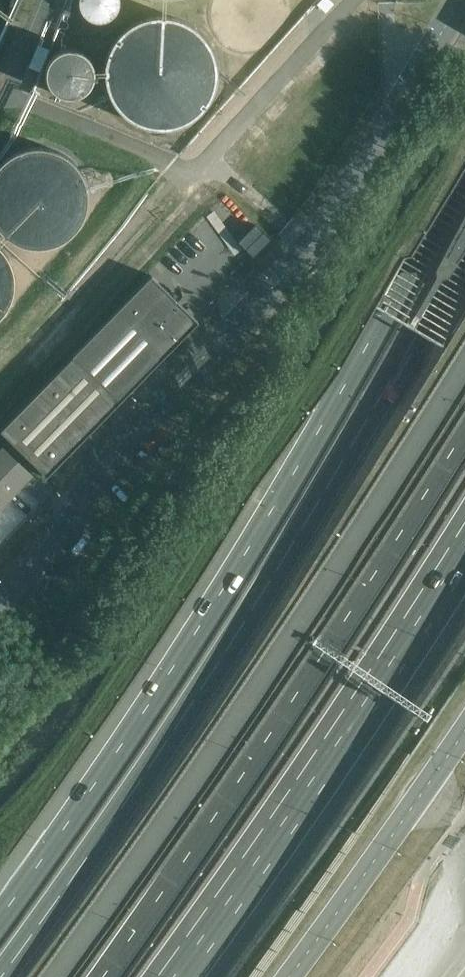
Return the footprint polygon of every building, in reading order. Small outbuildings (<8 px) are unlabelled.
[(79,0),(79,3),(79,6),(80,8),(81,10),(82,12),(83,14),(84,15),(86,17),(89,19),(91,20),(93,21),(95,21),(97,22),(99,22),(101,22),(103,21),(106,21),(108,20),(110,19),(112,18),(114,15),(115,14),(117,12),(118,10),(119,8),(119,6),(120,3),(120,2),(120,0),(79,0)] [(114,41),(112,44),(111,45),(109,49),(109,51),(107,54),(106,58),(105,61),(105,65),(105,67),(104,73),(104,75),(105,78),(105,82),(106,84),(107,87),(108,91),(109,95),(110,96),(112,100),(113,101),(115,104),(117,107),(121,111),(125,115),(128,118),(131,120),(136,122),(141,125),(147,126),(152,127),(156,128),(160,128),(165,128),(171,127),(175,126),(178,125),(182,124),(185,122),(190,119),(193,117),(195,116),(199,112),(203,108),(205,105),(207,102),(209,99),(211,96),(213,91),(215,85),(215,83),(216,80),(216,78),(216,74),(216,70),(216,65),(215,61),(215,59),(214,56),(212,52),(212,50),(211,49),(209,45),(207,42),(205,39),(202,35),(198,31),(195,28),(192,26),(187,23),(182,21),(179,19),(175,18),(170,17),(164,16),(160,16),(155,16),(151,17),(145,18),(142,19),(137,21),(133,23),(130,25),(126,28),(121,32),(118,36),(114,41)] [(72,34),(76,22),(65,18),(61,30),(72,34)] [(48,63),(47,65),(47,67),(46,70),(46,72),(46,75),(46,77),(47,80),(48,83),(49,85),(51,87),(52,89),(53,90),(56,93),(58,94),(60,95),(63,96),(65,96),(68,97),(70,97),(73,97),(75,97),(77,96),(80,95),(82,94),(84,93),(86,91),(88,89),(90,88),(91,86),(92,83),(94,80),(94,77),(94,75),(95,73),(94,70),(94,68),(94,66),(93,64),(92,62),(91,60),(89,58),(88,56),(86,54),(85,53),(83,52),(81,51),(78,50),(75,49),(71,49),(69,49),(66,49),(64,49),(61,50),(58,52),(55,54),(53,56),(52,57),(49,60),(48,63)] [(82,174),(81,171),(78,167),(77,166),(73,162),(69,158),(67,156),(62,153),(59,152),(56,150),(50,149),(45,148),(42,147),(38,147),(33,147),(29,148),(24,149),(21,150),(16,152),(13,154),(8,157),(6,159),(2,163),(1,164),(0,165),(0,230),(1,231),(3,233),(5,234),(7,237),(10,239),(15,241),(20,244),(25,245),(30,247),(35,247),(39,247),(43,247),(48,246),(53,245),(58,243),(63,241),(67,238),(72,234),(73,233),(75,230),(76,229),(79,226),(81,223),(82,222),(82,220),(84,217),(85,214),(86,210),(87,209),(87,205),(88,203),(88,200),(88,198),(88,194),(88,193),(87,189),(87,185),(86,184),(85,180),(84,179),(83,175),(82,174)] [(378,307),(448,348),(464,321),(464,170),(431,226),(412,258),(405,259),(378,307)] [(0,317),(2,314),(4,313),(7,308),(8,305),(9,304),(11,299),(13,295),(13,293),(13,292),(14,288),(14,285),(14,281),(14,279),(14,277),(14,274),(13,270),(12,265),(10,262),(9,259),(6,254),(4,251),(2,248),(1,247),(0,246),(0,317)] [(193,325),(186,318),(172,305),(159,292),(147,280),(0,430),(9,439),(36,465),(46,475),(54,467),(62,458),(120,400),(166,351),(193,325)] [(31,475),(2,447),(0,449),(0,508),(12,496),(16,492),(31,475)]
